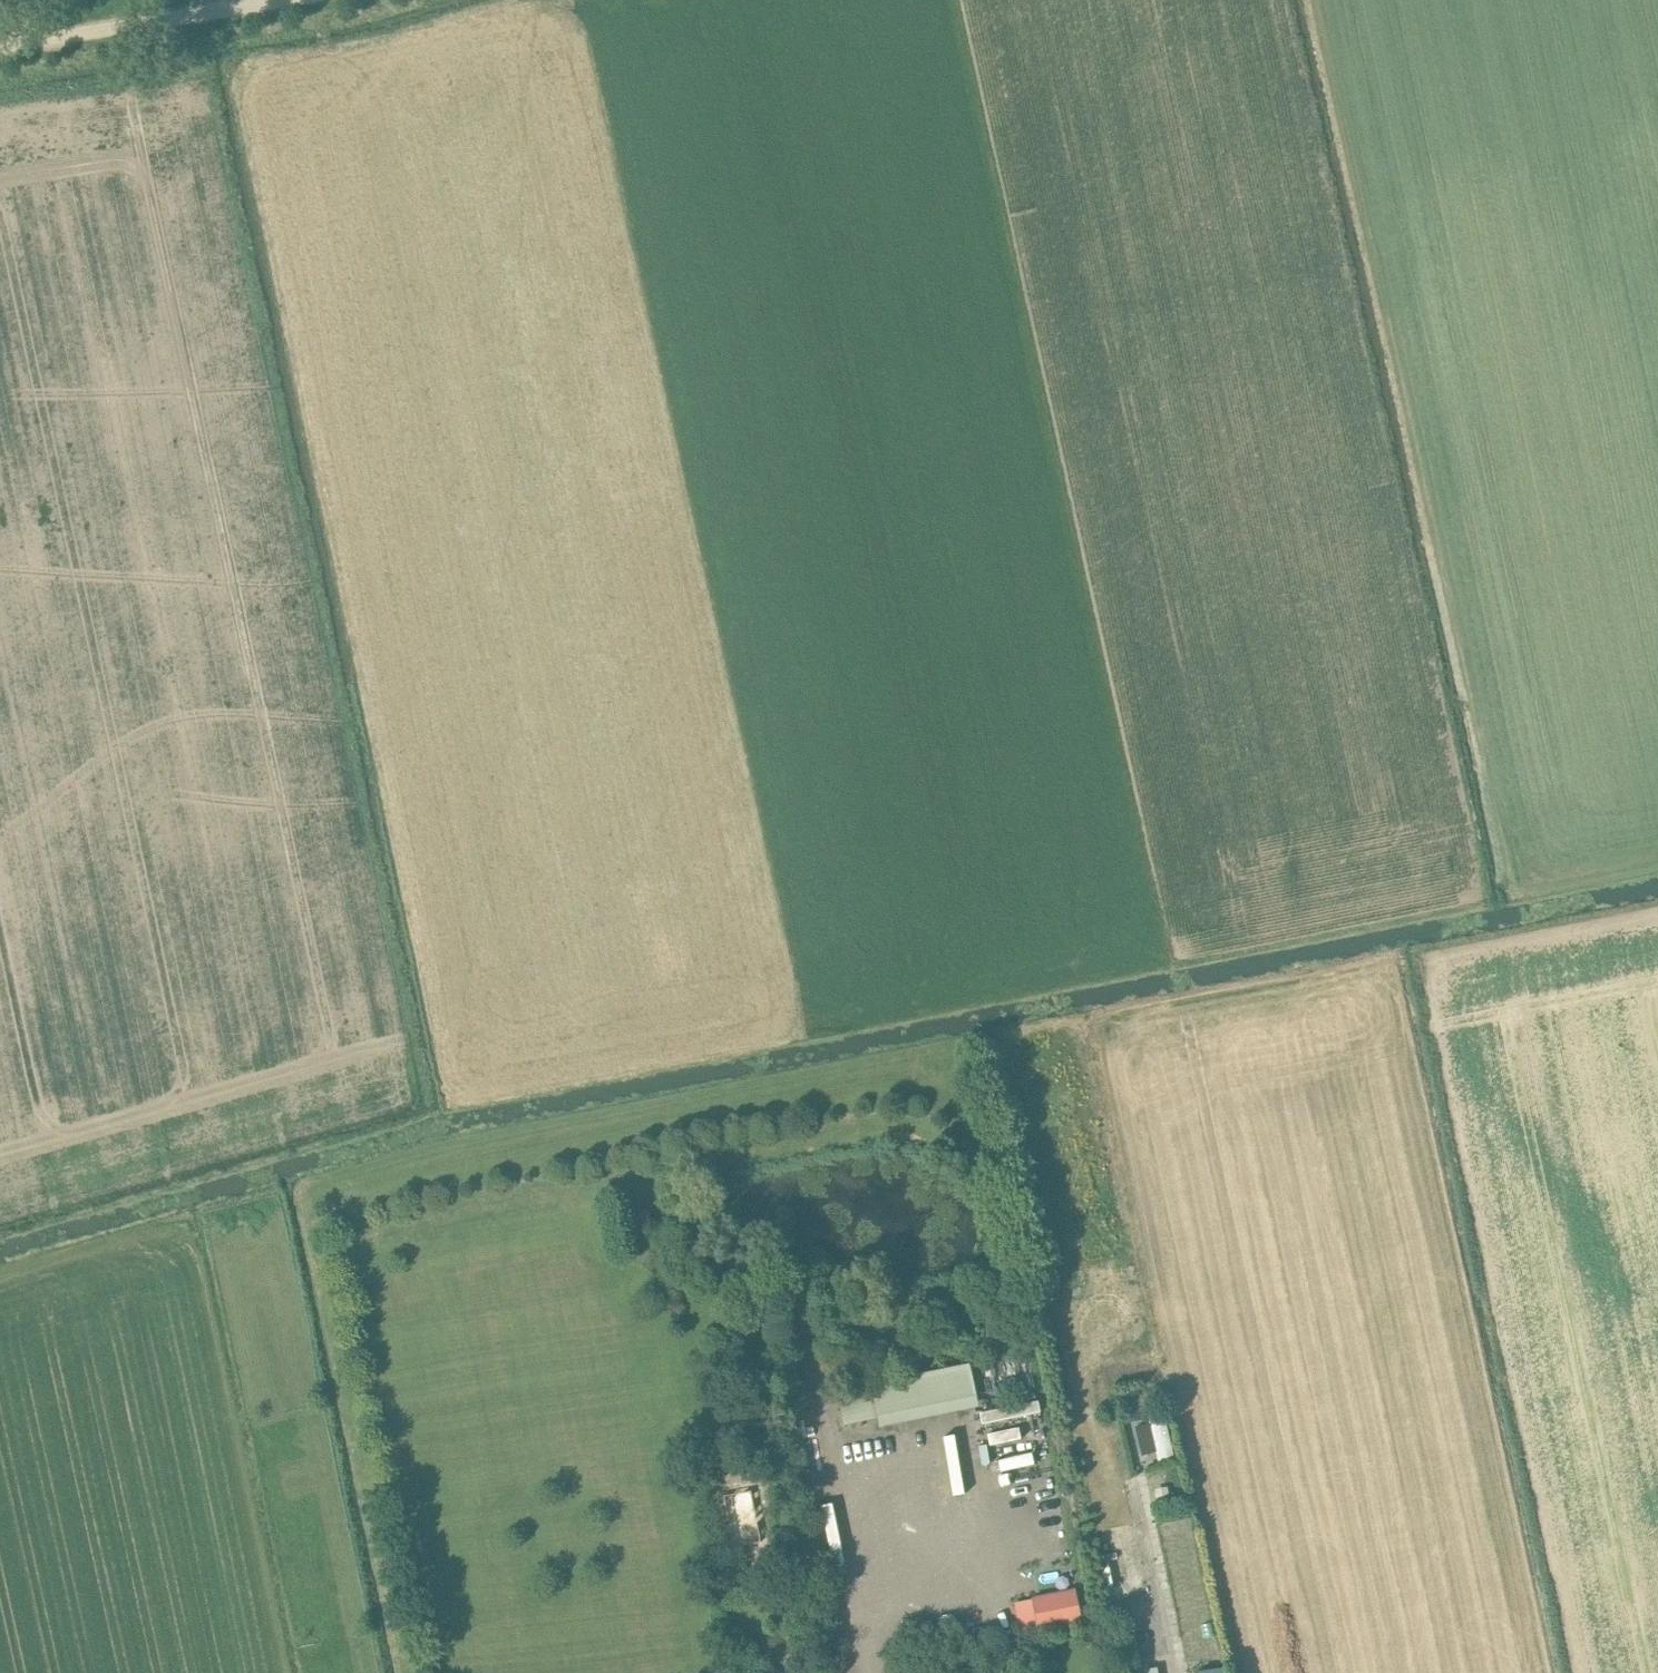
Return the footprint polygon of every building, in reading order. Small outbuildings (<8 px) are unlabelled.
[(865,1380),(872,1423),(973,1408),(966,1364),(865,1380)] [(1138,1389),(1119,1393),(1126,1424),(1145,1419),(1138,1389)] [(979,1410),(988,1457),(1005,1454),(1002,1440),(1020,1437),(1016,1416),(1037,1412),(1034,1400),(979,1410)] [(1151,1423),(1140,1426),(1147,1454),(1156,1452),(1158,1463),(1174,1459),(1163,1412),(1149,1416),(1151,1423)] [(1019,1472),(1023,1486),(997,1492),(1000,1506),(1052,1494),(1046,1466),(1019,1472)] [(1075,1592),(1036,1600),(1042,1629),(1080,1621),(1075,1592)] [(747,1632),(738,1633),(740,1643),(748,1642),(747,1632)] [(842,1672),(857,1672),(856,1655),(841,1657),(842,1672)]
